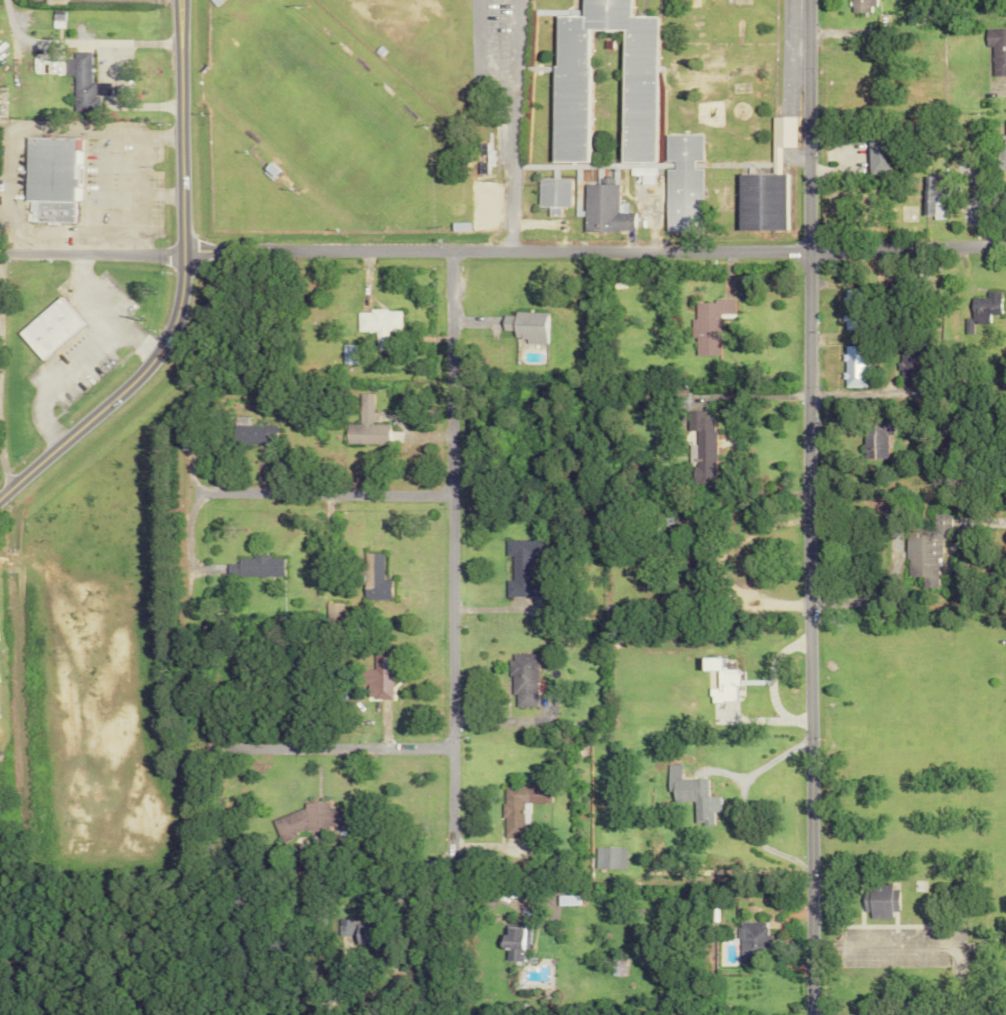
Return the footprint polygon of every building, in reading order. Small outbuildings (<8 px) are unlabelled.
[(584,161),(585,29),(618,29),(617,161),(652,162),(653,17),(626,17),(626,0),(578,0),(578,17),(551,17),(550,161),(584,161)] [(847,12),(871,13),(871,0),(848,0),(847,12)] [(1005,75),(1005,30),(982,29),(982,47),(989,47),(989,75),(1005,75)] [(89,84),(88,52),(70,52),(70,59),(62,59),(63,75),(69,75),(69,111),(97,110),(97,95),(106,94),(106,83),(89,84)] [(700,133),(662,134),(663,161),(671,161),(671,169),(663,170),(664,230),(701,230),(700,168),(691,168),(691,161),(700,161),(700,133)] [(81,137),(25,136),(23,201),(28,201),(27,221),(73,223),(73,200),(79,200),(81,137)] [(864,174),(885,174),(885,138),(865,137),(864,174)] [(492,149),(479,149),(479,159),(476,159),(476,174),(487,173),(487,166),(492,166),(492,149)] [(735,173),(736,230),(786,229),(785,172),(735,173)] [(569,178),(537,177),(536,206),(546,206),(546,216),(559,216),(559,206),(568,207),(569,178)] [(615,202),(615,178),(599,178),(599,184),(582,184),(582,231),(633,231),(633,213),(625,213),(625,202),(615,202)] [(449,222),(449,230),(468,230),(468,222),(449,222)] [(860,287),(841,288),(841,301),(860,301),(860,287)] [(999,314),(999,291),(984,291),(984,297),(968,297),(969,318),(964,318),(964,326),(986,326),(986,314),(999,314)] [(84,324),(59,296),(18,332),(43,360),(84,324)] [(718,314),(733,314),(732,300),(693,301),(695,356),(719,355),(718,314)] [(354,331),(372,331),(372,351),(384,351),(384,331),(398,331),(397,309),(365,310),(365,312),(354,313),(354,331)] [(840,312),(841,330),(861,329),(860,311),(840,312)] [(524,343),(544,344),(545,313),(511,312),(511,316),(500,315),(500,330),(511,331),(511,338),(524,338),(524,343)] [(352,365),(353,344),(339,344),(339,364),(352,365)] [(865,388),(866,346),(841,346),(841,387),(865,388)] [(897,385),(916,386),(918,349),(898,348),(897,385)] [(370,393),(356,393),(355,424),(343,423),(342,443),(386,444),(387,424),(369,423),(370,393)] [(714,412),(686,412),(686,430),(695,431),(695,446),(690,446),(690,462),(694,462),(693,482),(713,482),(714,412)] [(273,425),(245,425),(246,416),(231,416),(230,444),(272,444),(273,425)] [(884,434),(890,434),(889,417),(864,418),(865,459),(885,458),(884,434)] [(930,528),(904,528),(904,577),(919,577),(919,587),(936,587),(936,539),(947,539),(947,514),(930,514),(930,528)] [(501,540),(501,556),(509,556),(509,581),(503,581),(503,597),(538,597),(539,581),(528,581),(528,556),(543,556),(543,540),(501,540)] [(380,554),(361,553),(360,599),(388,600),(388,580),(380,579),(380,554)] [(280,576),(280,557),(224,558),(225,577),(280,576)] [(388,698),(389,650),(370,650),(370,682),(363,682),(362,698),(388,698)] [(533,706),(533,653),(506,654),(506,695),(511,695),(511,706),(533,706)] [(704,778),(677,779),(677,764),(663,764),(664,786),(668,786),(668,801),(690,801),(691,825),(710,824),(710,813),(716,812),(716,796),(704,797),(704,778)] [(498,837),(518,837),(518,803),(546,803),(546,786),(498,786),(498,837)] [(270,818),(270,823),(274,838),(279,838),(300,831),(320,831),(328,829),(337,829),(337,810),(327,810),(325,803),(300,802),(300,809),(270,818)] [(590,868),(621,869),(622,848),(591,847),(590,868)] [(888,883),(866,883),(866,890),(859,890),(859,912),(866,912),(866,919),(888,919),(888,912),(894,912),(894,889),(888,889),(888,883)] [(573,906),(573,895),(552,895),(553,906),(573,906)] [(356,919),(335,919),(335,935),(356,935),(356,919)] [(736,962),(763,961),(762,921),(735,922),(736,962)] [(522,962),(523,924),(500,924),(500,936),(495,936),(494,949),(501,949),(501,961),(522,962)] [(621,976),(621,958),(607,957),(607,975),(621,976)]
